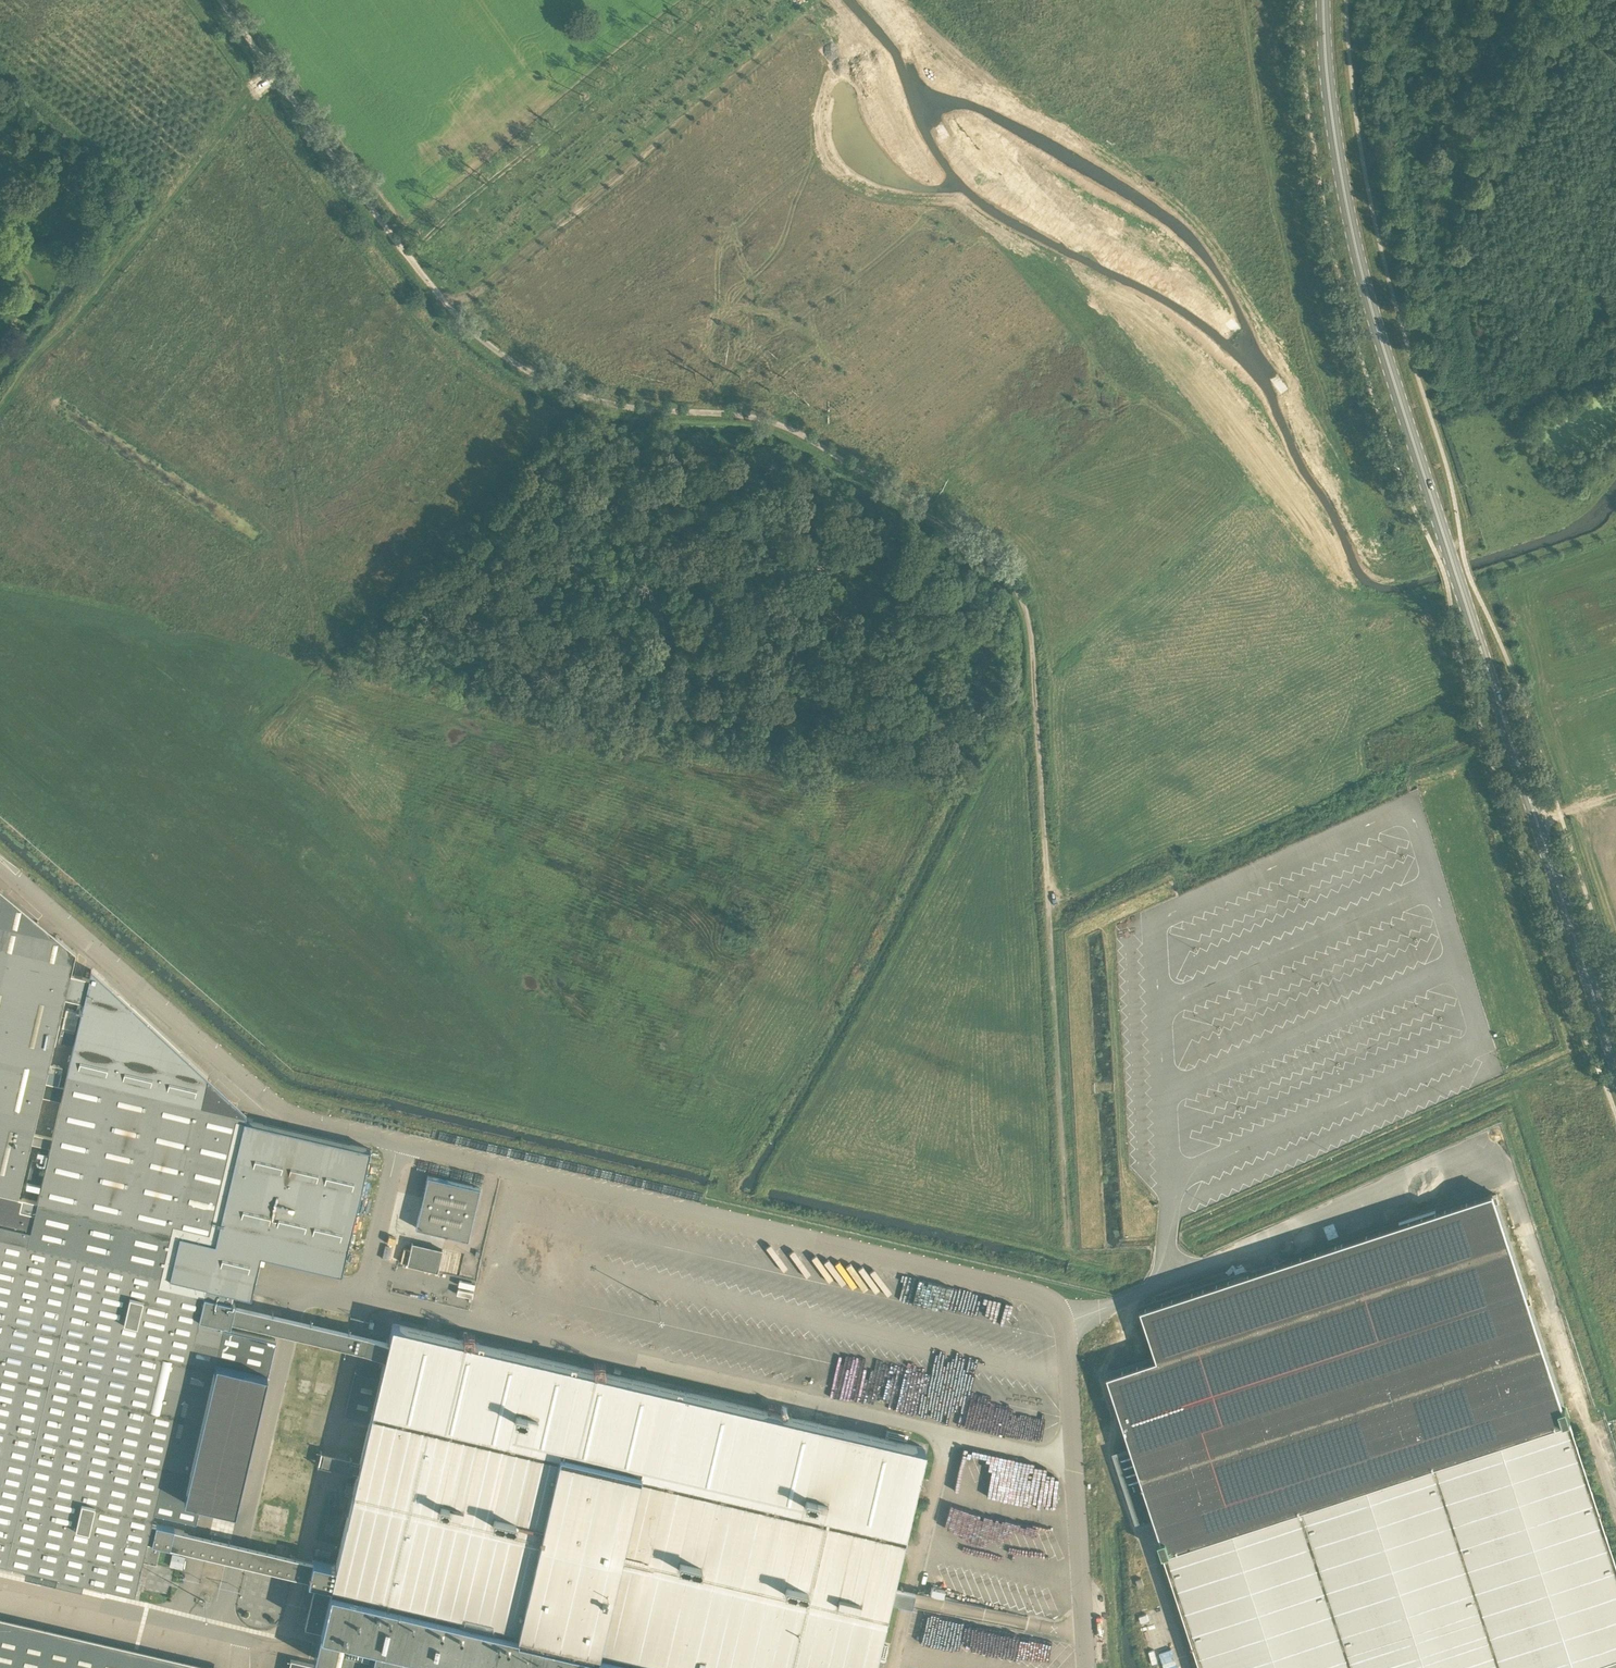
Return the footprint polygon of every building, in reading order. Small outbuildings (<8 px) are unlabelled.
[(26,1569),(25,1575),(55,1583),(82,1589),(84,1582),(135,1594),(142,1561),(156,1565),(161,1544),(314,1580),(304,1623),(321,1627),(314,1658),(356,1667),(873,1667),(889,1598),(911,1603),(915,1589),(893,1584),(905,1531),(924,1447),(392,1323),(388,1339),(235,1304),(237,1296),(253,1299),(264,1257),(344,1275),(373,1150),(248,1121),(93,972),(67,1074),(64,1088),(45,1083),(76,953),(0,891),(0,1193),(19,1198),(31,1143),(50,1147),(46,1162),(32,1159),(26,1186),(40,1189),(30,1230),(0,1223),(0,1563),(26,1569)] [(479,1188),(428,1176),(416,1228),(467,1239),(479,1188)] [(1106,1378),(1129,1450),(1115,1455),(1138,1529),(1153,1523),(1200,1667),(1615,1667),(1615,1569),(1493,1197),(1142,1311),(1156,1362),(1106,1378)] [(407,1264),(438,1271),(443,1249),(412,1242),(407,1264)] [(1615,1265),(1615,1259),(1611,1247),(1602,1250),(1610,1267),(1615,1265)] [(313,1387),(333,1391),(337,1371),(333,1370),(335,1362),(320,1359),(318,1366),(302,1363),(297,1390),(312,1393),(313,1387)] [(278,1542),(276,1549),(288,1552),(290,1545),(278,1542)] [(174,1552),(171,1565),(183,1568),(186,1555),(174,1552)] [(0,1619),(0,1667),(205,1667),(0,1619)] [(291,1659),(289,1667),(329,1667),(291,1659)]
